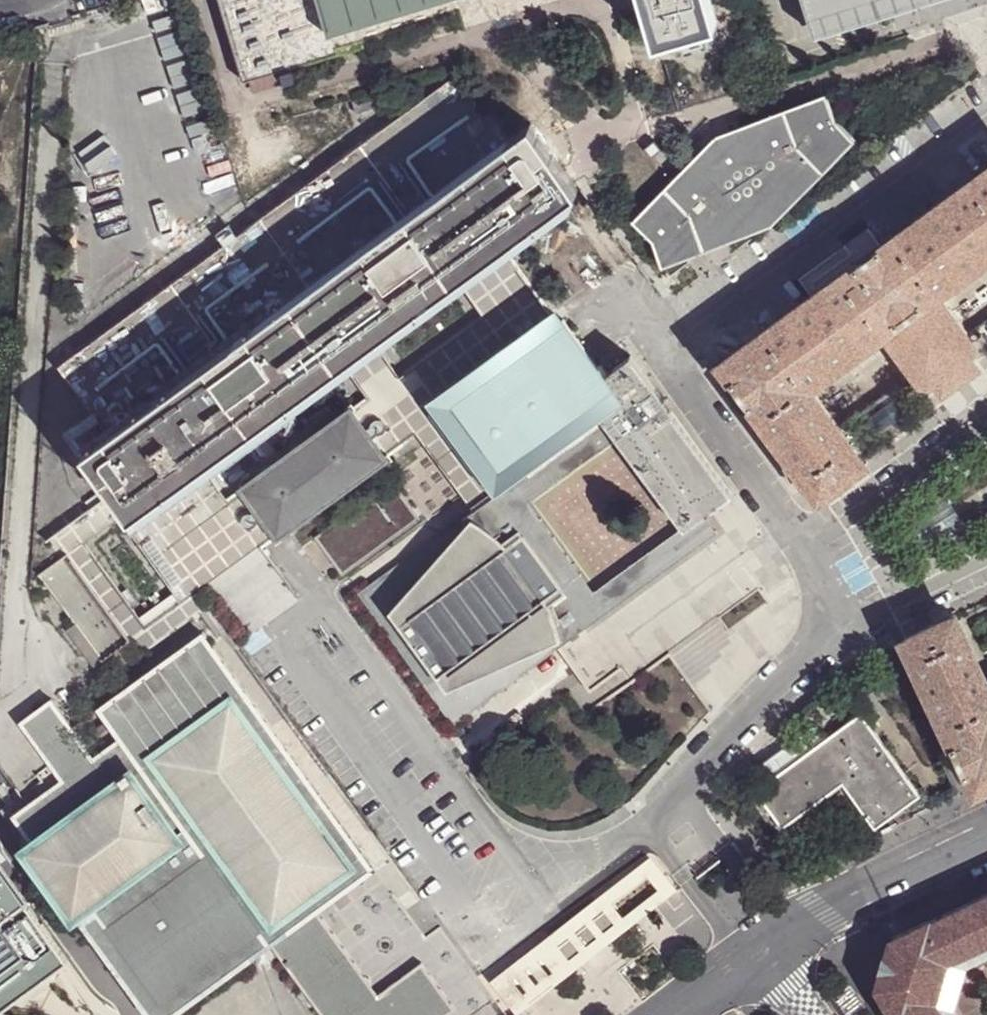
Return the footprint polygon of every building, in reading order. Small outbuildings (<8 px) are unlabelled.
[(243,84),(320,61),(339,55),(337,48),(332,31),(322,0),(218,0),(243,84)] [(332,31),(341,29),(437,0),(322,0),(332,31)] [(647,11),(656,41),(717,23),(710,0),(644,0),(647,11)] [(392,123),(59,365),(107,432),(508,141),(460,74),(412,109),(392,123)] [(713,139),(633,223),(653,244),(663,271),(771,228),(857,143),(832,125),(828,98),(713,139)] [(499,245),(534,219),(561,200),(576,188),(575,186),(530,125),(508,141),(107,432),(86,448),(106,475),(116,489),(129,508),(131,511),(173,481),(198,462),(338,361),(356,348),(370,338),(454,277),(499,245)] [(814,504),(866,466),(854,450),(839,429),(815,397),(886,345),(919,391),(933,390),(973,362),(977,350),(943,304),(986,272),(986,170),(894,237),(837,279),(714,367),(814,504)] [(426,427),(438,419),(435,415),(557,324),(499,245),(454,277),(482,317),(399,377),(385,387),(367,400),(242,491),(275,536),(418,433),(426,427)] [(619,437),(665,403),(631,356),(606,373),(601,365),(598,367),(564,319),(557,324),(435,415),(438,419),(495,497),(496,498),(498,497),(605,419),(619,437)] [(338,361),(367,400),(385,387),(399,377),(370,338),(356,348),(338,361)] [(980,373),(973,362),(933,390),(941,400),(963,385),(980,373)] [(839,429),(854,450),(903,417),(887,395),(839,429)] [(732,494),(665,403),(619,437),(683,526),(685,529),(705,514),(732,494)] [(426,427),(418,433),(475,512),(484,505),(495,497),(438,419),(426,427)] [(605,419),(498,497),(505,505),(591,625),(600,618),(718,533),(705,514),(685,529),(683,526),(594,592),(529,502),(578,466),(619,437),(605,419)] [(237,563),(260,547),(226,502),(198,462),(173,481),(131,511),(126,515),(119,520),(179,605),(237,563)] [(318,536),(344,574),(419,520),(392,483),(318,536)] [(226,502),(260,547),(275,536),(242,491),(226,502)] [(948,496),(909,518),(927,552),(968,531),(961,519),(953,505),(948,496)] [(455,725),(559,648),(591,625),(505,505),(498,497),(496,498),(495,497),(484,505),(475,512),(360,595),(455,725)] [(74,550),(67,556),(127,638),(135,633),(144,627),(83,544),(74,550)] [(127,638),(67,556),(65,554),(38,575),(74,625),(83,637),(75,643),(93,667),(129,641),(127,638)] [(935,622),(936,625),(952,617),(951,615),(935,622)] [(947,726),(986,707),(986,682),(956,617),(955,616),(952,617),(936,625),(905,640),(947,726)] [(75,643),(83,637),(74,625),(67,630),(75,643)] [(623,669),(591,625),(559,648),(576,673),(590,692),(623,669)] [(19,723),(61,779),(11,814),(33,845),(28,848),(148,1014),(177,1014),(272,946),(323,1014),(444,1014),(455,1007),(420,964),(377,996),(315,912),(374,869),(202,631),(96,707),(97,710),(98,709),(107,721),(80,741),(50,700),(19,723)] [(986,784),(986,707),(947,726),(977,789),(986,784)] [(769,780),(749,795),(781,839),(793,830),(812,816),(807,810),(844,782),(877,827),(922,794),(861,712),(827,738),(769,780)] [(760,767),(769,780),(827,738),(818,725),(760,767)] [(650,861),(493,982),(516,1012),(546,989),(673,891),(650,861)] [(69,961),(0,866),(0,1009),(69,961)] [(930,923),(930,922),(894,939),(879,985),(896,1014),(944,1014),(935,1000),(948,959),(986,941),(986,896),(930,923)] [(948,959),(935,1000),(944,1014),(958,1014),(954,1008),(967,965),(986,955),(986,941),(948,959)] [(836,997),(849,1014),(852,1014),(861,1007),(847,989),(836,997)] [(68,1011),(56,994),(27,1014),(62,1014),(68,1011)]
